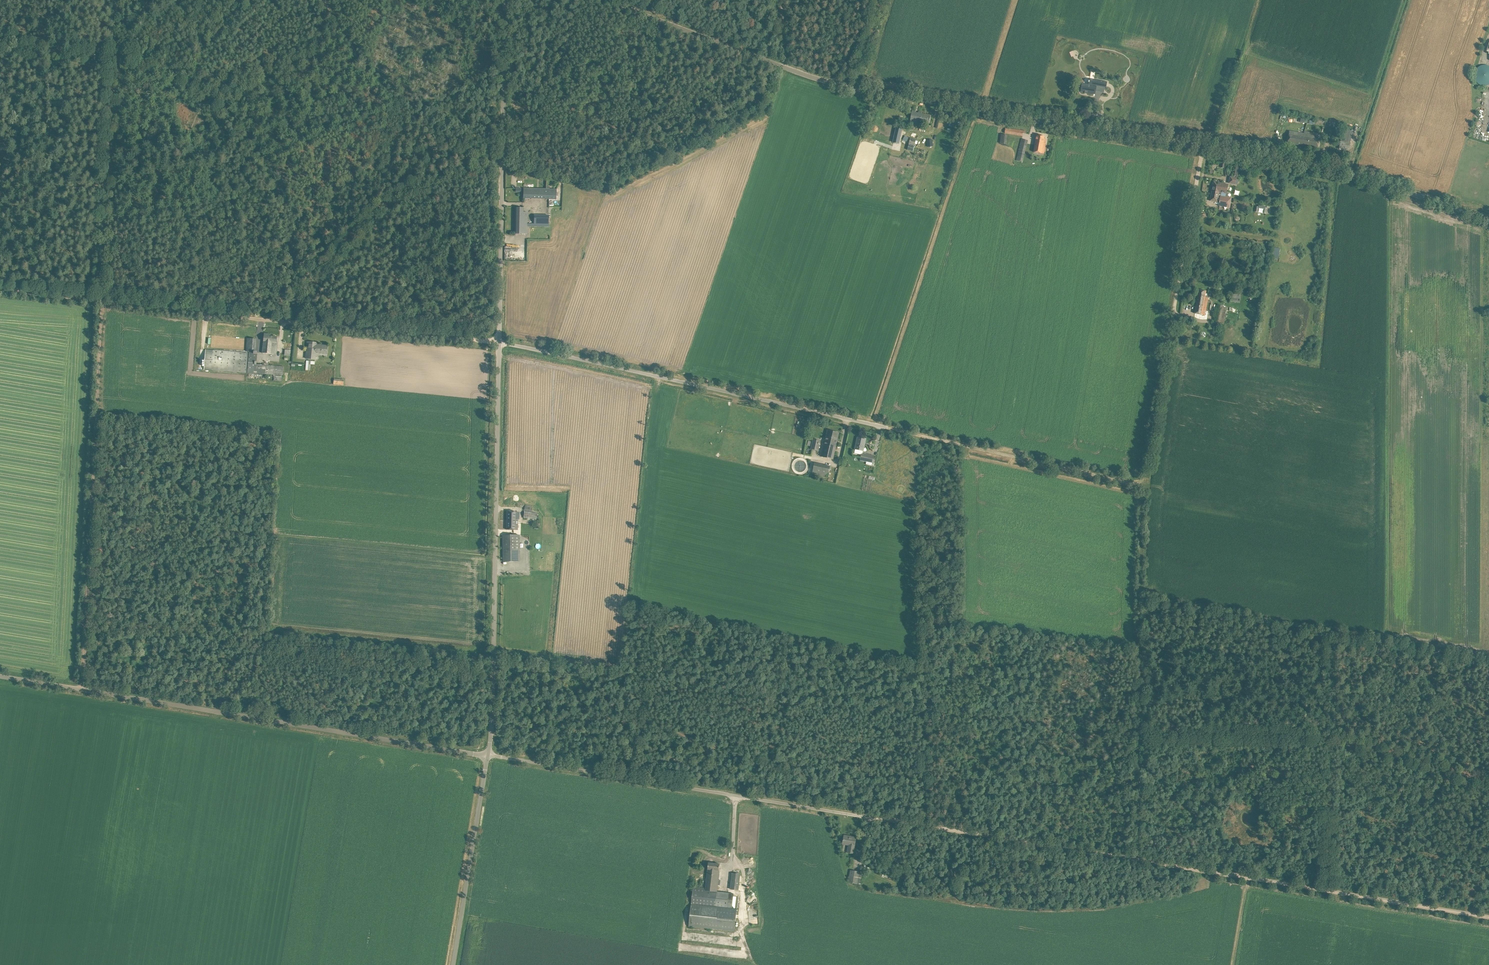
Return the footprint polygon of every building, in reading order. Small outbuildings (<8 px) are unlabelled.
[(1475,75),(1475,76),(1475,77),(1475,78),(1476,79),(1476,80),(1476,81),(1477,81),(1477,82),(1478,83),(1479,84),(1480,85),(1481,85),(1482,86),(1483,86),(1484,86),(1485,86),(1486,86),(1487,86),(1488,86),(1488,66),(1487,65),(1486,65),(1485,65),(1484,65),(1483,66),(1481,66),(1481,67),(1480,67),(1479,68),(1478,68),(1478,69),(1477,70),(1476,71),(1476,72),(1476,73),(1475,74),(1475,75)] [(1081,86),(1080,92),(1094,94),(1095,90),(1096,90),(1097,87),(1105,88),(1106,88),(1107,82),(1094,79),(1094,80),(1090,79),(1089,81),(1088,82),(1089,82),(1089,84),(1088,84),(1088,85),(1083,84),(1082,86),(1081,86)] [(916,111),(912,110),(910,122),(920,124),(920,122),(929,123),(931,115),(922,114),(922,112),(918,111),(918,113),(915,112),(916,111)] [(898,144),(900,134),(902,135),(903,129),(896,128),(893,142),(898,144)] [(1343,128),(1339,148),(1349,150),(1351,143),(1350,143),(1351,140),(1350,140),(1352,131),(1345,130),(1346,128),(1343,128)] [(1045,136),(1037,135),(1034,152),(1044,154),(1045,144),(1046,139),(1044,139),(1045,136)] [(909,139),(904,136),(901,142),(906,145),(909,139)] [(910,138),(907,150),(913,151),(916,140),(910,138)] [(1016,160),(1023,162),(1028,140),(1021,139),(1016,160)] [(1212,191),(1210,201),(1213,201),(1215,202),(1217,202),(1220,202),(1219,205),(1229,207),(1230,198),(1228,197),(1228,193),(1226,193),(1227,189),(1228,185),(1226,184),(1214,182),(1212,191)] [(523,198),(556,199),(557,190),(524,188),(523,198)] [(516,208),(515,234),(527,234),(528,212),(524,212),(524,208),(516,208)] [(549,224),(549,215),(534,215),(534,224),(549,224)] [(1206,291),(1198,290),(1194,313),(1205,315),(1208,298),(1205,297),(1206,291)] [(1229,294),(1229,302),(1238,302),(1238,294),(1229,294)] [(1217,305),(1214,323),(1223,325),(1225,319),(1221,318),(1223,306),(1217,305)] [(270,334),(264,334),(262,353),(275,354),(276,345),(277,345),(277,342),(276,342),(277,337),(270,336),(270,334)] [(282,376),(276,376),(276,375),(283,375),(283,366),(256,364),(257,353),(255,353),(256,339),(247,338),(246,351),(253,352),(253,353),(249,352),(248,373),(265,374),(265,378),(269,378),(270,374),(273,375),(273,376),(274,376),(273,381),(281,381),(282,376)] [(317,343),(307,342),(306,358),(315,359),(315,353),(326,354),(327,346),(316,345),(317,343)] [(246,373),(248,353),(206,350),(204,369),(246,373)] [(311,364),(315,364),(315,361),(306,360),(306,370),(310,370),(311,364)] [(828,431),(826,441),(824,440),(821,457),(833,459),(839,433),(828,431)] [(866,439),(858,437),(855,449),(863,451),(866,439)] [(811,449),(818,451),(820,440),(813,439),(811,449)] [(873,454),(869,453),(868,454),(862,453),(860,460),(867,462),(867,460),(871,461),(873,454)] [(810,471),(810,473),(812,474),(812,473),(819,475),(818,480),(822,481),(822,478),(823,479),(823,476),(828,477),(830,466),(814,463),(812,471),(810,471)] [(518,512),(508,511),(507,529),(517,530),(518,512)] [(520,535),(503,535),(503,561),(520,561),(520,535)] [(844,835),(843,844),(849,845),(848,852),(853,853),(856,837),(856,838),(850,837),(850,836),(844,835)] [(732,911),(733,908),(732,908),(733,897),(736,897),(736,894),(717,892),(720,864),(709,863),(706,888),(693,886),(689,926),(735,931),(736,911),(732,911)] [(863,872),(850,870),(848,882),(861,884),(863,872)] [(732,872),(732,889),(741,890),(741,873),(732,872)]
